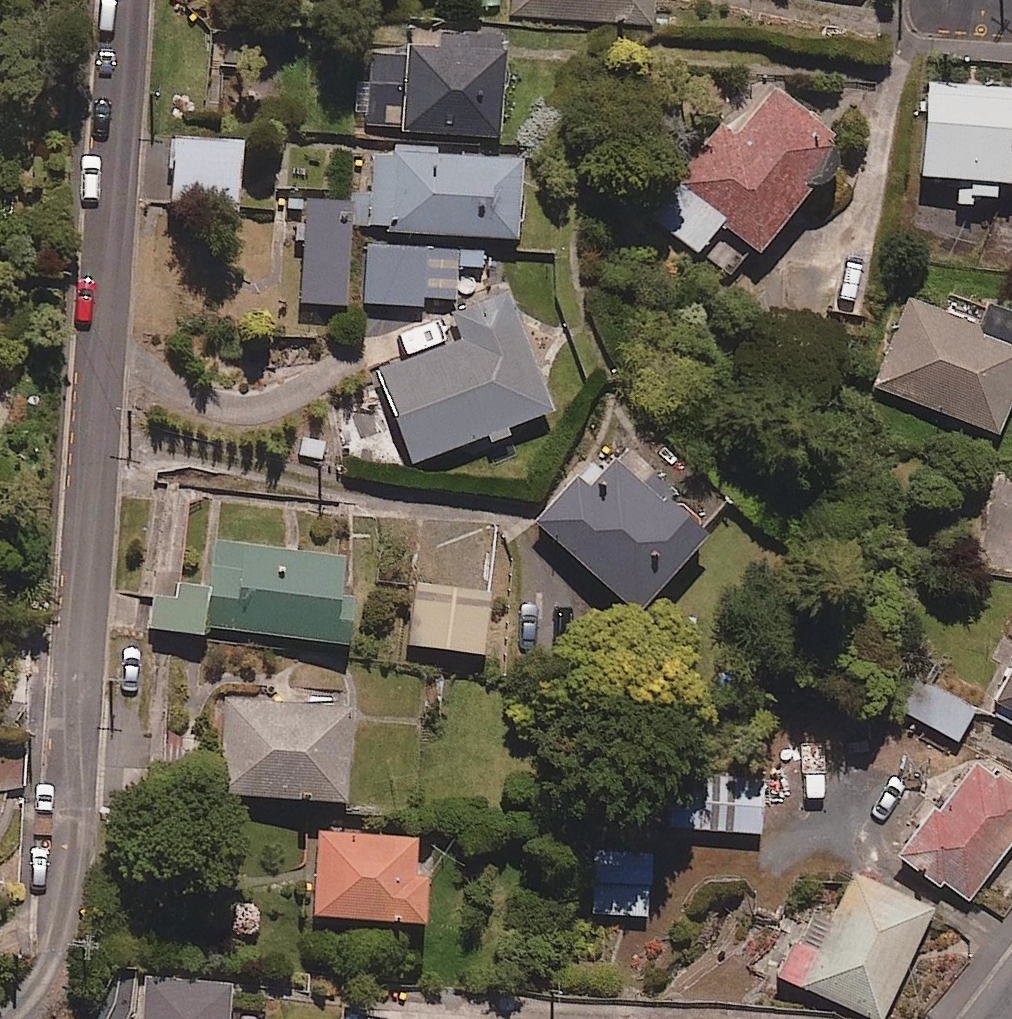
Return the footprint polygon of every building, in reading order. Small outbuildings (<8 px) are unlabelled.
[(511,16),(655,27),(657,0),(512,0),(511,16)] [(368,87),(355,86),(355,115),(368,115),(368,134),(506,135),(506,33),(408,33),(407,55),(368,55),(368,87)] [(820,187),(824,186),(827,186),(831,185),(834,183),(836,180),(839,178),(840,175),(842,171),(842,168),(842,164),(842,161),(840,157),(839,154),(837,151),(834,149),(840,142),(770,84),(725,138),(689,181),(657,220),(731,281),(753,254),(760,259),(769,248),(820,187)] [(925,89),(921,184),(960,185),(959,203),(997,204),(998,188),(1011,188),(1011,93),(925,89)] [(244,144),(175,140),(171,214),(240,218),(244,144)] [(373,192),(358,193),(358,214),(373,214),(374,229),(388,230),(387,238),(519,246),(524,163),(371,154),(373,192)] [(353,310),(350,202),(305,203),(305,225),(296,225),(298,311),(353,310)] [(458,247),(366,241),(362,303),(422,307),(423,298),(455,300),(457,268),(458,249),(458,247)] [(481,269),(481,250),(458,249),(457,268),(481,269)] [(460,341),(375,372),(409,465),(486,437),(490,447),(510,439),(507,430),(551,414),(507,294),(450,315),(460,341)] [(911,300),(876,389),(1001,439),(1011,411),(1011,319),(995,312),(987,331),(911,300)] [(625,449),(592,485),(582,476),(536,524),(639,619),(712,540),(674,505),(680,499),(632,456),(625,449)] [(215,543),(208,593),(181,589),(179,602),(154,598),(148,632),(205,641),(207,629),(350,650),(355,615),(340,612),(348,563),(215,543)] [(486,656),(491,588),(414,583),(410,651),(486,656)] [(998,708),(1011,715),(1011,681),(998,708)] [(977,711),(934,688),(916,722),(958,745),(977,711)] [(270,699),(225,697),(219,797),(349,804),(354,711),(336,710),(337,697),(310,696),(309,709),(270,707),(270,699)] [(0,754),(0,787),(25,789),(27,755),(0,754)] [(980,761),(908,855),(971,903),(1011,849),(1011,786),(980,761)] [(736,799),(685,795),(682,827),(763,834),(768,781),(738,778),(736,799)] [(418,839),(317,833),(311,922),(427,930),(430,882),(416,881),(418,839)] [(594,853),(590,914),(651,917),(655,856),(594,853)] [(855,879),(818,959),(793,948),(779,979),(867,1018),(887,1018),(934,915),(855,879)] [(142,980),(139,1018),(231,1018),(234,988),(142,980)]
